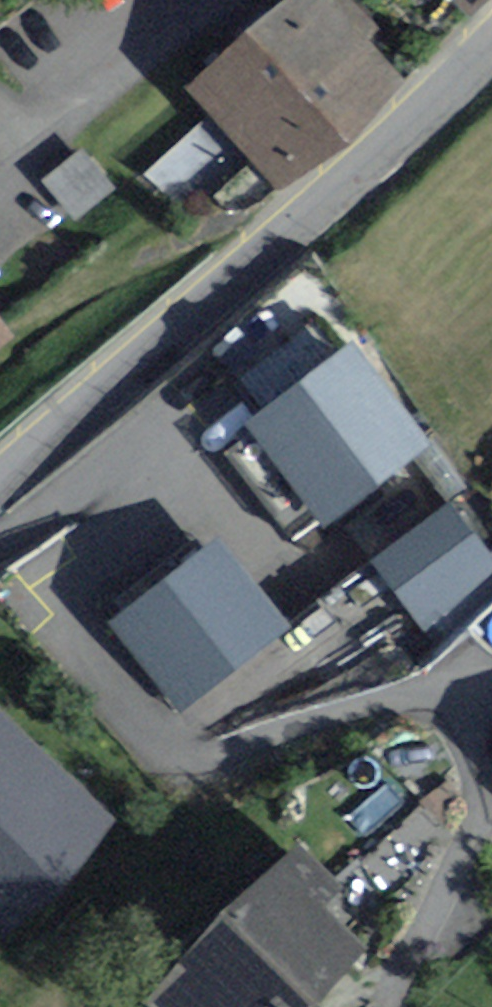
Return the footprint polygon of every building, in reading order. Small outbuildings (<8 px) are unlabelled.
[(339,0),(297,0),(198,86),(280,179),(393,80),(361,44),(370,35),(339,0)] [(45,171),(74,209),(113,179),(83,141),(45,171)] [(419,439),(350,352),(257,427),(327,513),(419,439)] [(451,506),(379,558),(424,621),(491,572),(491,563),(451,506)] [(293,626),(222,538),(110,628),(182,716),(293,626)] [(0,717),(0,923),(20,902),(37,919),(100,856),(84,840),(104,820),(0,717)] [(298,851),(157,999),(166,1006),(291,1006),(353,941),(316,907),(336,886),(298,851)]
